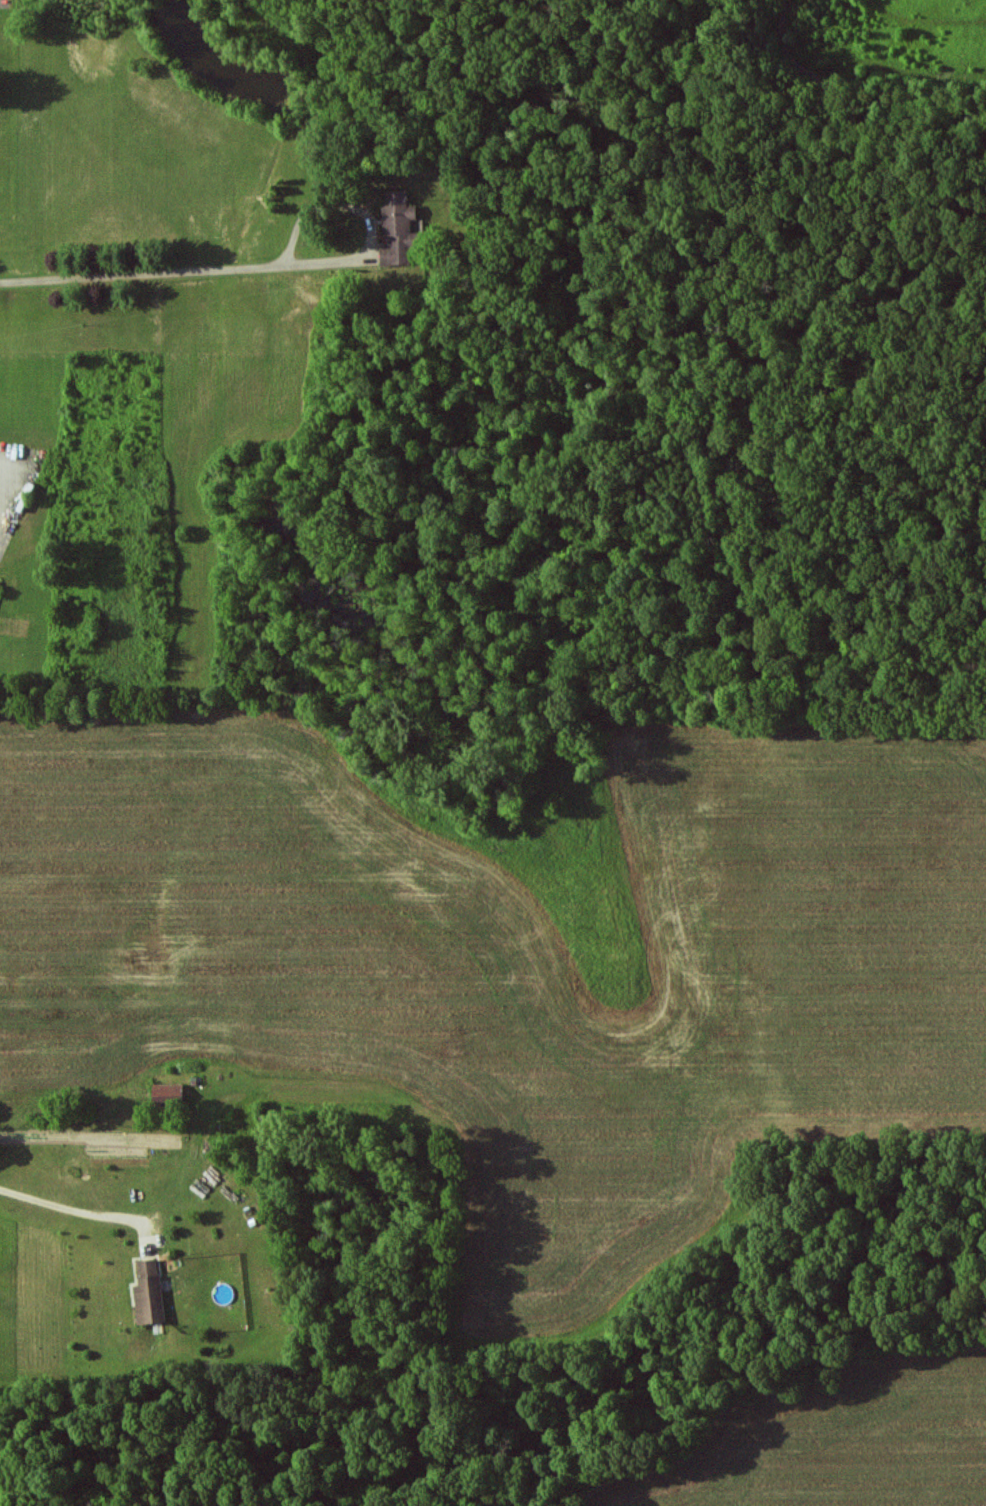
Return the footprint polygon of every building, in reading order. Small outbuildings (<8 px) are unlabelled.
[(382,266),(417,265),(416,220),(418,220),(418,206),(409,206),(408,191),(384,191),(386,244),(381,245),(382,266)] [(154,1085),(155,1104),(184,1103),(183,1083),(154,1085)] [(134,1286),(139,1326),(166,1322),(159,1259),(138,1261),(141,1285),(134,1286)]
